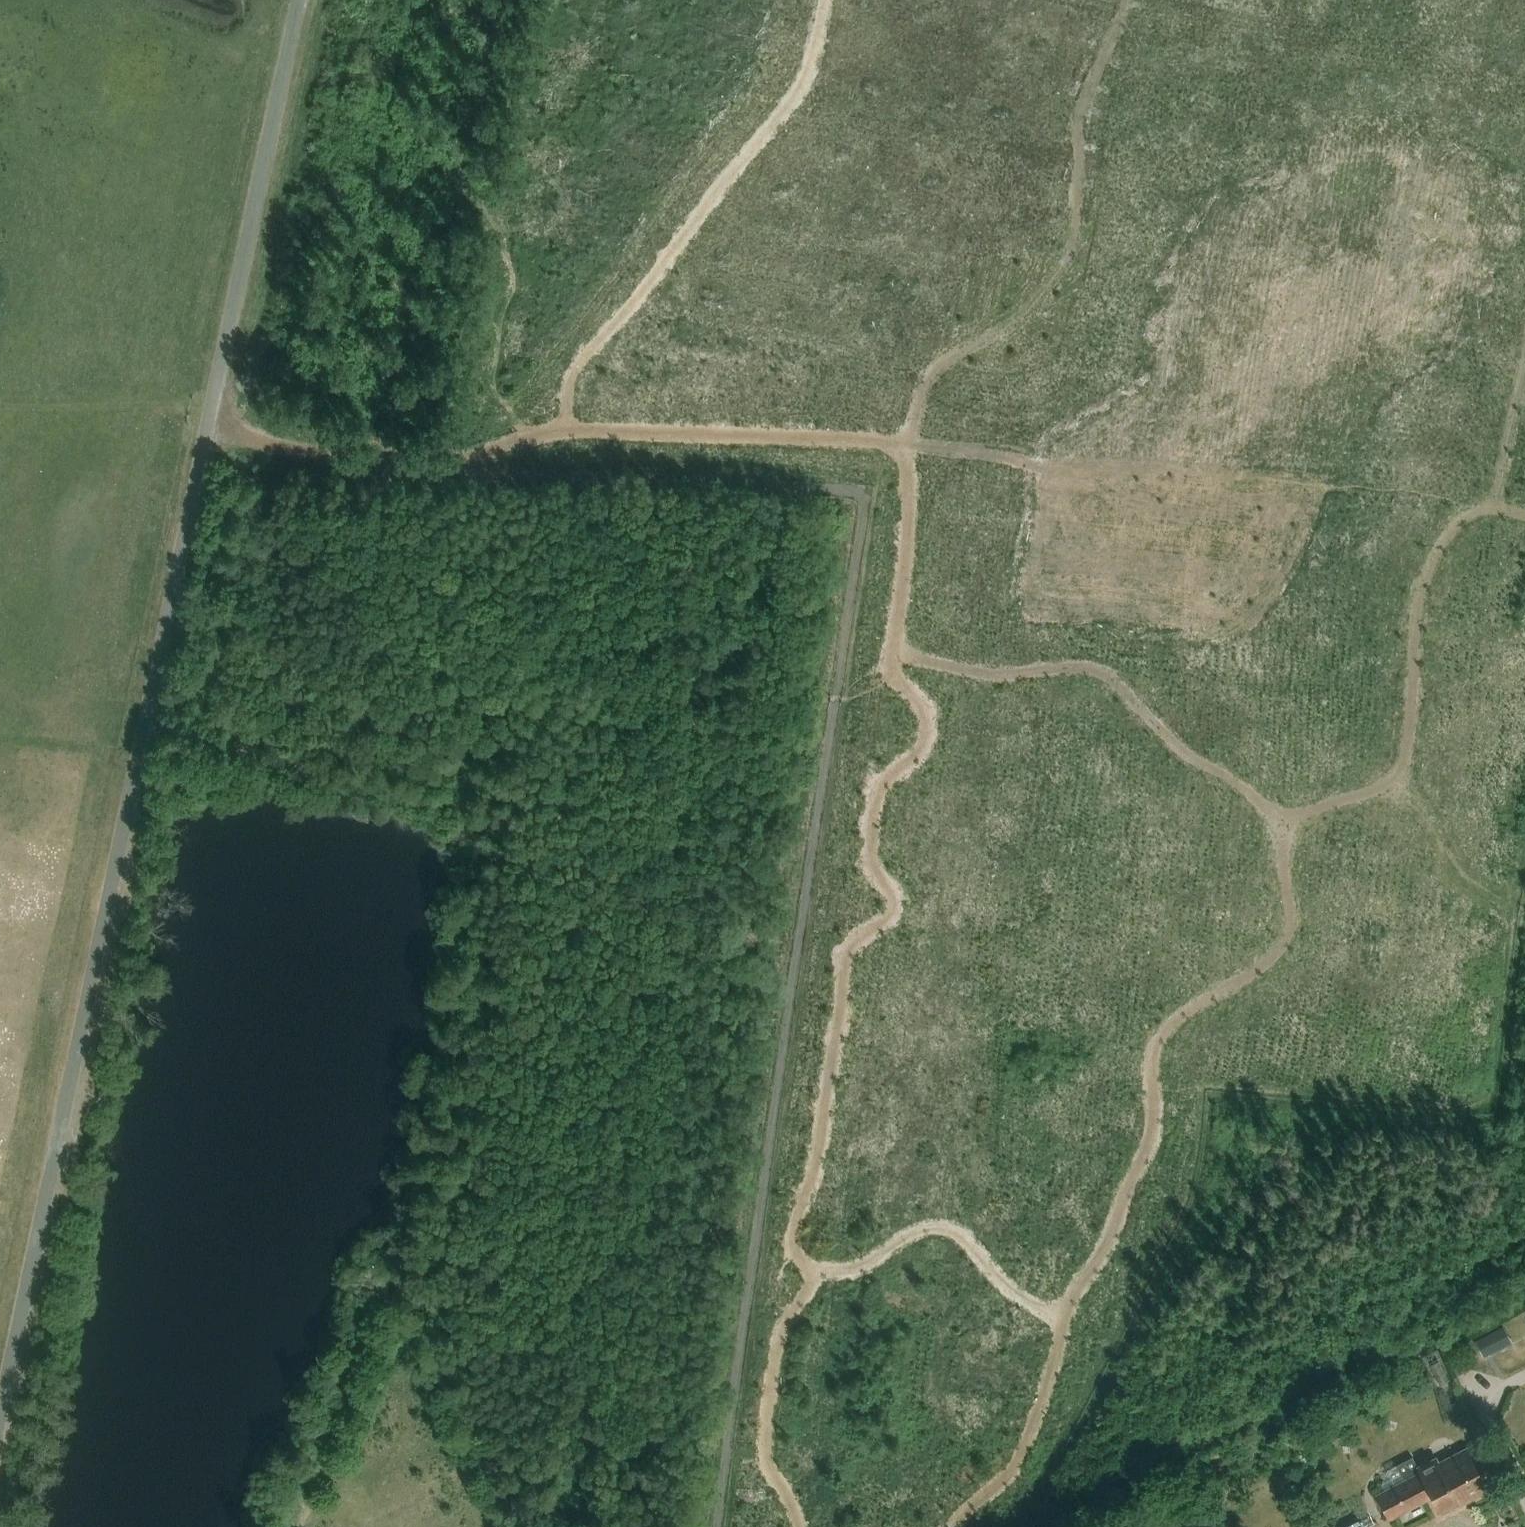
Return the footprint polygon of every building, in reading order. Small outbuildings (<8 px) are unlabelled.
[(1503,1326),(1476,1340),(1485,1356),(1512,1342),(1503,1326)] [(1400,1466),(1408,1480),(1378,1496),(1389,1517),(1433,1494),(1440,1508),(1451,1502),(1453,1506),(1487,1488),(1467,1449),(1439,1464),(1437,1458),(1419,1468),(1414,1459),(1400,1466)]
